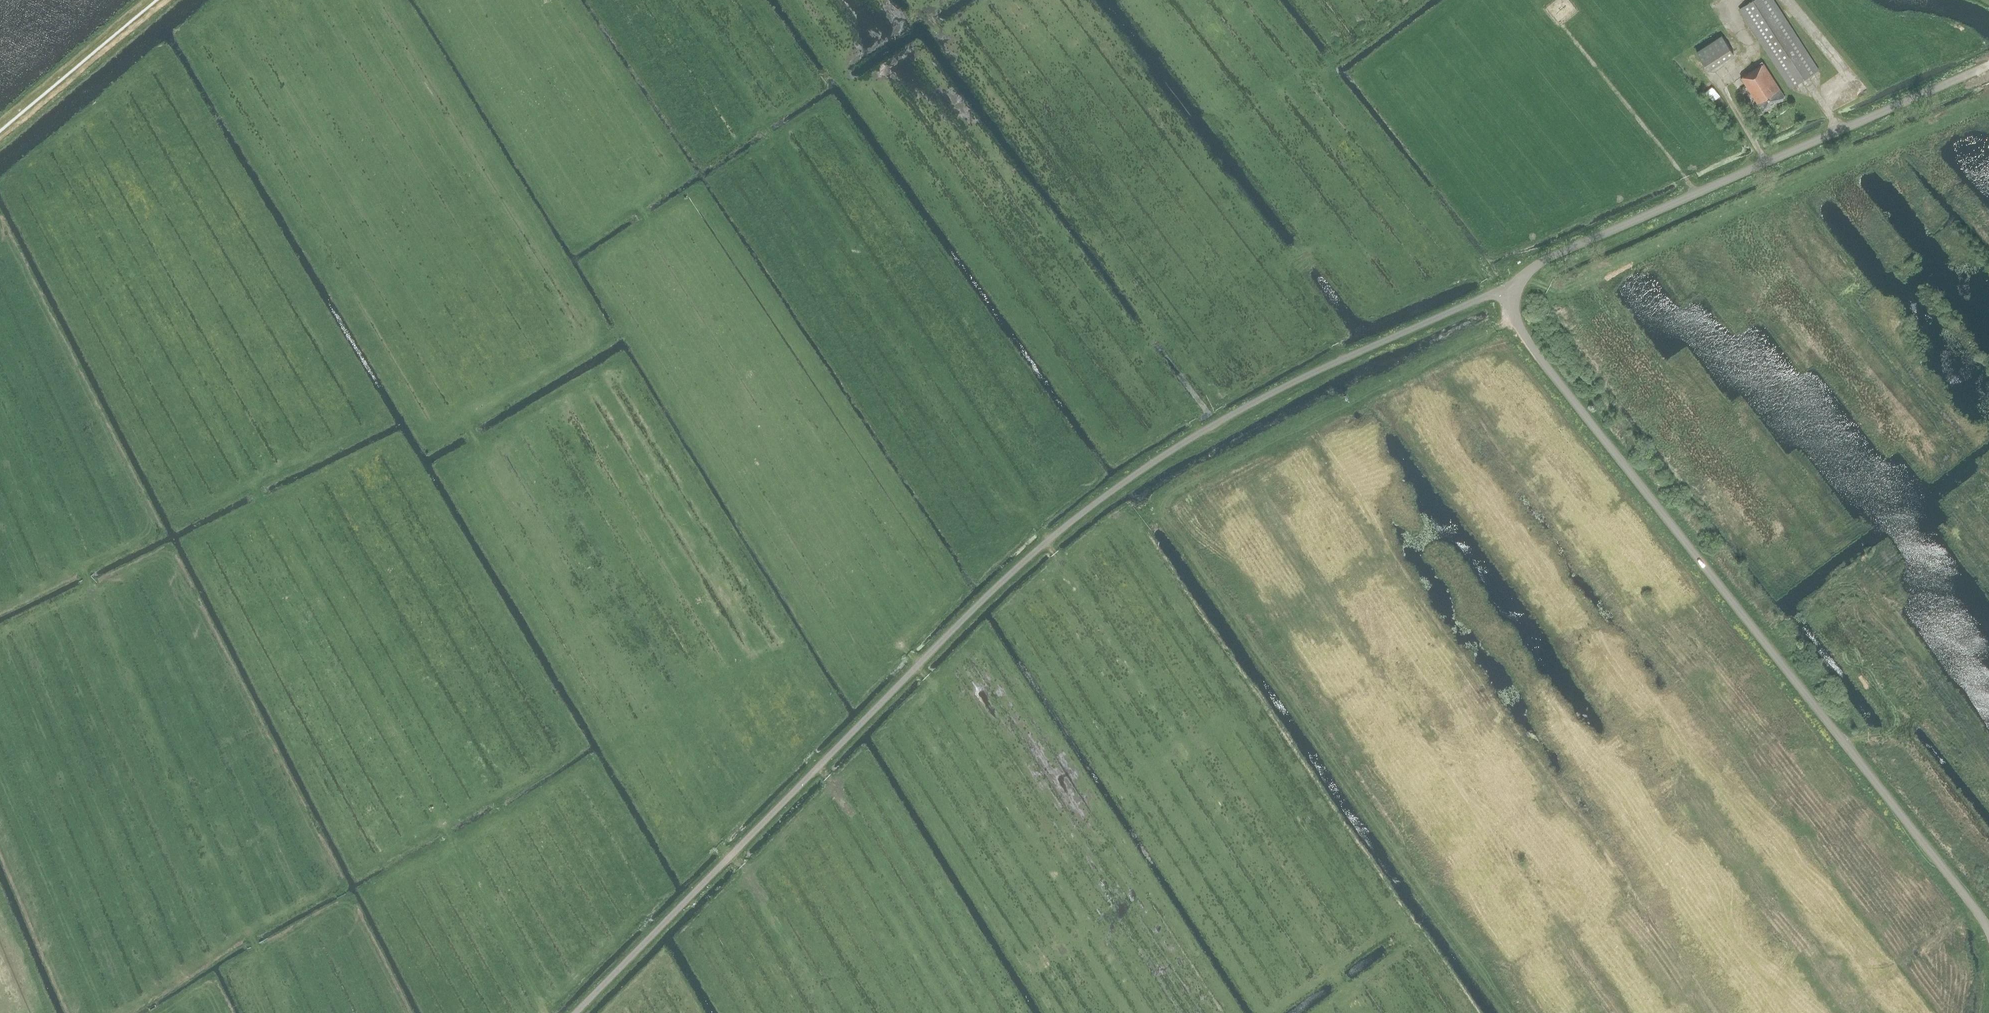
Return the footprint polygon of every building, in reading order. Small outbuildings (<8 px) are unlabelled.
[(1773,0),(1753,0),(1740,8),(1791,87),(1818,70),(1773,0)] [(1722,34),(1697,50),(1709,70),(1734,54),(1722,34)] [(1785,96),(1764,63),(1742,77),(1763,110),(1785,96)] [(1721,96),(1709,83),(1701,89),(1713,102),(1721,96)]
